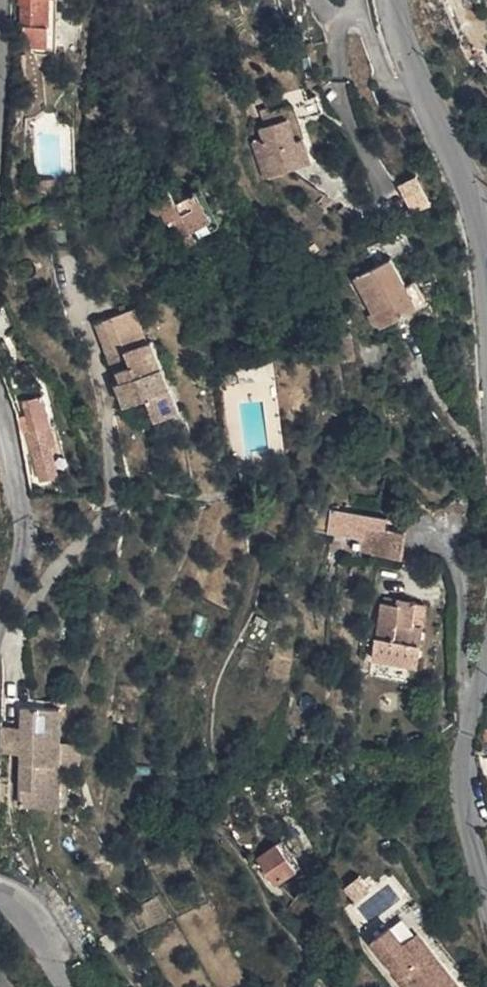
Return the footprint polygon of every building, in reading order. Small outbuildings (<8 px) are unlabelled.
[(54,0),(19,0),(15,53),(46,56),(49,8),(54,8),(54,0)] [(325,126),(317,109),(283,123),(287,134),(297,129),(301,136),(325,126)] [(301,136),(297,129),(287,134),(283,123),(266,130),(271,141),(261,145),(264,155),(255,158),(272,196),(318,176),(301,136)] [(401,181),(416,209),(435,200),(421,171),(401,181)] [(153,198),(163,212),(165,210),(187,239),(220,214),(199,186),(185,197),(173,182),(153,198)] [(400,319),(389,293),(376,265),(336,283),(360,336),(400,319)] [(411,315),(399,289),(389,293),(400,319),(411,315)] [(99,356),(111,363),(110,358),(139,353),(131,324),(93,333),(99,356)] [(86,345),(99,356),(93,333),(84,335),(86,345)] [(118,387),(145,383),(139,353),(110,358),(111,363),(118,387)] [(102,387),(105,401),(100,401),(106,425),(130,419),(137,442),(156,436),(145,383),(118,387),(111,363),(99,356),(107,385),(102,387)] [(145,383),(156,436),(161,435),(145,383)] [(35,499),(44,498),(36,445),(44,444),(41,417),(17,420),(21,448),(15,449),(22,502),(35,499)] [(44,444),(36,445),(44,498),(35,499),(37,509),(59,505),(50,443),(44,444)] [(362,517),(361,532),(391,536),(391,529),(383,528),(384,519),(362,517)] [(389,564),(394,536),(391,536),(361,532),(354,531),(351,559),(389,564)] [(408,674),(414,632),(403,631),(406,608),(390,606),(389,615),(372,613),(368,646),(366,645),(363,668),(408,674)] [(403,631),(414,632),(417,610),(406,608),(403,631)] [(24,808),(60,810),(60,711),(23,709),(23,729),(24,755),(24,808)] [(0,729),(0,733),(0,756),(24,755),(23,729),(0,729)] [(275,847),(296,871),(300,868),(278,843),(275,847)] [(279,888),(296,871),(275,847),(257,864),(279,888)] [(438,978),(401,937),(389,947),(375,932),(355,949),(390,986),(428,986),(438,978)] [(438,978),(428,986),(446,986),(438,978)]
